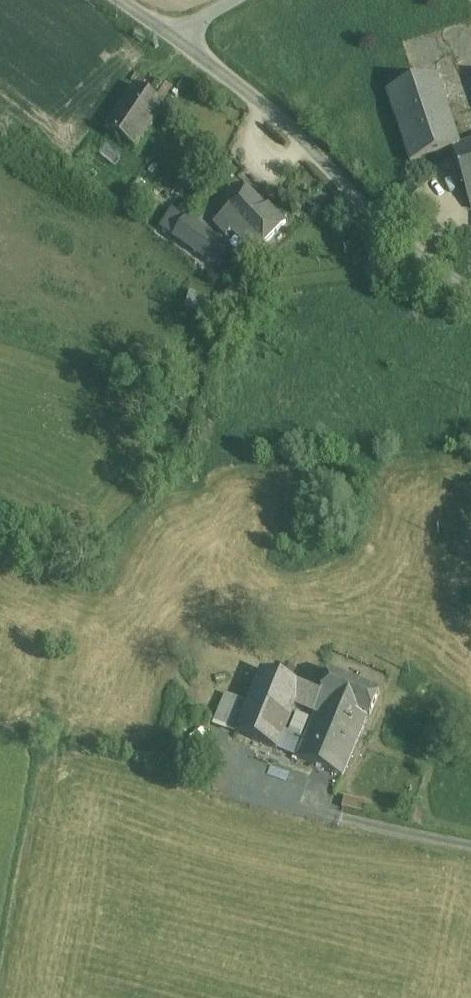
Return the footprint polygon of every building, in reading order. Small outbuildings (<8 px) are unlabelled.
[(437,76),(385,94),(410,164),(452,149),(462,146),(461,143),(437,76)] [(165,106),(134,86),(105,130),(136,150),(165,106)] [(461,143),(462,146),(452,149),(470,208),(470,140),(461,143)] [(268,207),(266,210),(247,189),(219,214),(223,219),(214,227),(227,240),(232,235),(254,259),(287,226),(268,207)] [(174,214),(162,231),(215,268),(228,251),(174,214)] [(209,301),(190,295),(185,310),(204,316),(209,301)] [(248,704),(235,734),(278,750),(285,730),(292,711),(295,704),(302,685),(262,671),(248,704)] [(381,692),(332,673),(324,692),(322,697),(325,698),(369,715),(372,716),(381,692)] [(324,692),(302,685),(295,704),(319,714),(320,711),(325,698),(322,697),(324,692)] [(227,696),(215,725),(235,734),(248,704),(227,696)] [(369,715),(325,698),(320,711),(364,728),(369,715)] [(309,717),(292,711),(285,730),(302,736),(309,717)] [(364,728),(320,711),(319,714),(309,739),(301,759),(300,760),(344,778),(364,728)] [(278,750),(301,759),(309,739),(302,736),(285,730),(278,750)]
